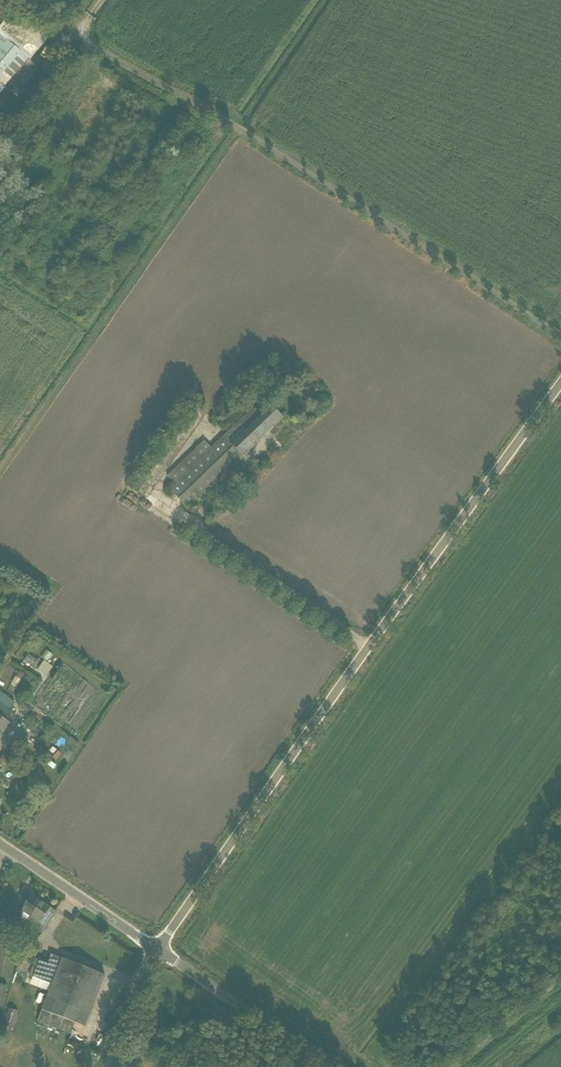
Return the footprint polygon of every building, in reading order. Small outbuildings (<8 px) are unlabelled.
[(26,55),(31,49),(12,33),(7,40),(2,35),(0,37),(0,86),(3,88),(29,58),(26,55)] [(10,92),(17,97),(21,92),(15,87),(10,92)] [(246,415),(239,422),(246,428),(229,444),(242,458),(284,418),(270,404),(259,415),(253,409),(246,416),(246,415)] [(189,509),(242,458),(229,444),(246,428),(239,422),(169,489),(189,509)] [(28,654),(23,661),(33,668),(38,661),(28,654)] [(42,660),(36,671),(46,676),(52,666),(42,660)] [(10,723),(0,716),(0,737),(10,723)] [(6,765),(11,758),(4,752),(0,757),(0,760),(6,765)] [(22,909),(17,916),(28,923),(32,917),(31,916),(41,901),(25,890),(15,905),(22,909)] [(57,912),(41,901),(31,916),(32,917),(28,923),(42,933),(57,912)] [(11,912),(4,908),(0,914),(0,919),(4,922),(11,912)] [(0,944),(0,978),(8,947),(9,947),(9,946),(7,945),(7,946),(0,944)] [(22,954),(20,961),(28,965),(31,958),(22,954)] [(85,1027),(105,975),(51,954),(48,963),(40,960),(33,977),(52,984),(38,1021),(71,1034),(75,1023),(85,1027)] [(18,1011),(9,1008),(4,1025),(14,1028),(18,1011)]
